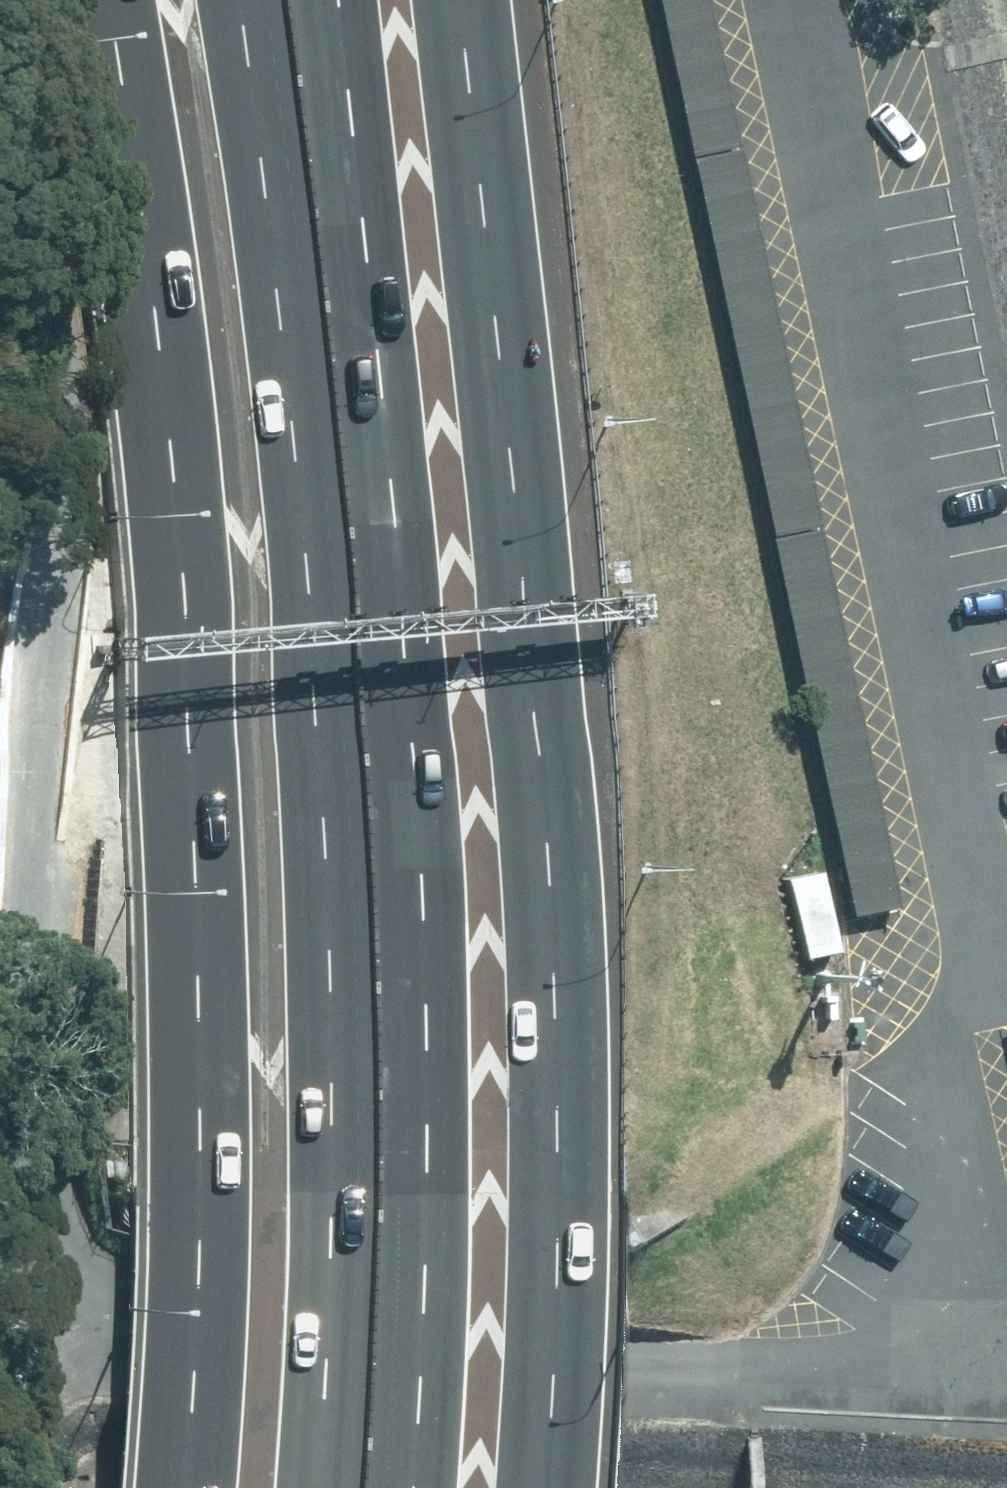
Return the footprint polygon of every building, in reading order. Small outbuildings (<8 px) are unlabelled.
[(860,915),(897,907),(705,0),(665,0),(860,915)] [(812,874),(782,882),(802,961),(832,953),(812,874)]
